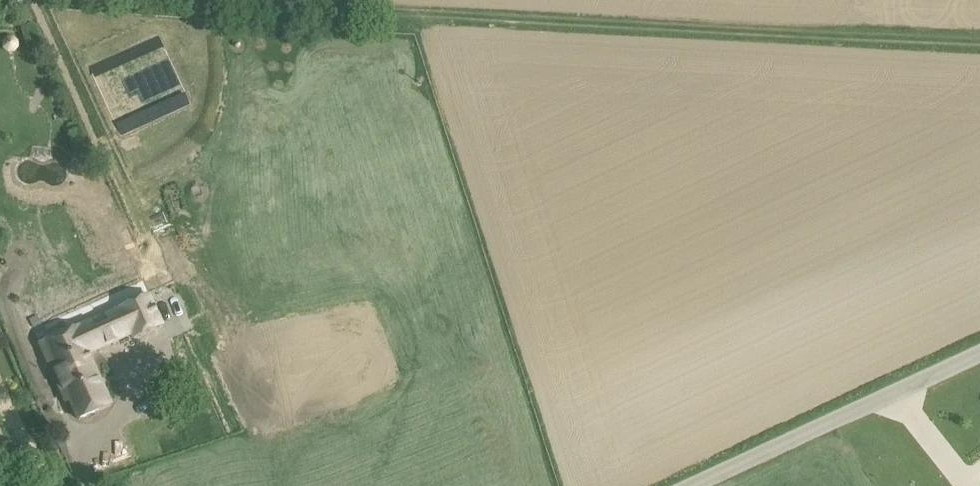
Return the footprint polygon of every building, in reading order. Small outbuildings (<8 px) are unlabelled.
[(41,343),(63,392),(67,402),(71,400),(80,419),(112,404),(89,353),(123,338),(125,343),(164,325),(150,295),(41,343)]
